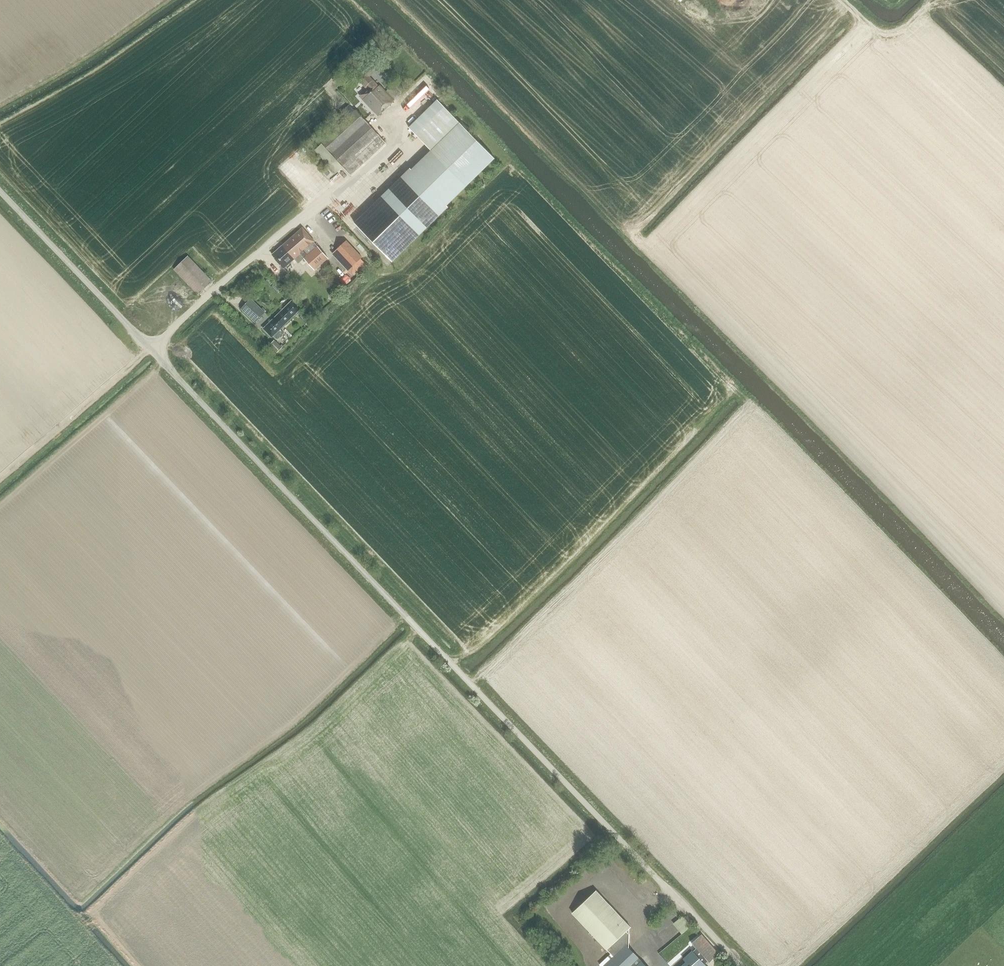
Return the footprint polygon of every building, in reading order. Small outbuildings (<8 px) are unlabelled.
[(383,86),(387,90),(386,91),(380,84),(379,85),(370,76),(377,70),(371,64),(364,70),(356,77),(366,88),(359,95),(378,115),(400,94),(388,81),(383,86)] [(378,133),(355,109),(320,142),(322,144),(340,164),(342,166),(378,133)] [(495,158),(460,122),(431,150),(381,199),(416,235),(495,158)] [(336,174),(343,167),(342,166),(340,164),(322,144),(315,151),(336,174)] [(328,258),(314,241),(302,227),(272,254),(283,268),(300,254),(314,270),(328,258)] [(353,261),(342,248),(334,256),(348,271),(366,254),(364,251),(353,261)] [(198,294),(212,281),(188,256),(174,269),(198,294)] [(265,312),(250,298),(240,309),(255,323),(265,312)] [(272,337),(300,309),(292,301),(263,329),(272,337)] [(276,339),(283,332),(280,329),(273,336),(276,339)] [(282,347),(274,340),(269,346),(277,353),(282,347)] [(566,903),(587,885),(583,881),(563,899),(566,903)] [(626,946),(626,944),(629,944),(629,935),(626,932),(630,928),(595,892),(572,915),(610,954),(599,964),(601,965),(645,965),(626,946)] [(683,935),(693,927),(684,916),(674,924),(683,935)] [(718,953),(701,935),(692,943),(696,948),(684,959),(686,961),(680,965),(705,965),(704,964),(707,961),(709,962),(709,961),(718,953)]
